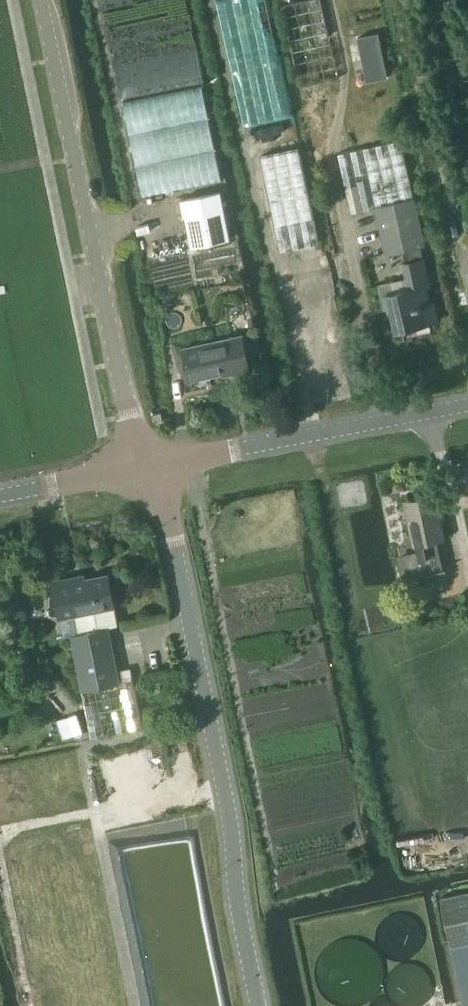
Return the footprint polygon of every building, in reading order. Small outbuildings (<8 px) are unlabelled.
[(378,33),(358,38),(367,81),(387,77),(378,33)] [(352,213),(376,207),(415,199),(402,141),(339,155),(352,213)] [(260,159),(280,252),(319,244),(308,193),(299,150),(260,159)] [(182,202),(193,249),(231,240),(220,193),(182,202)] [(415,199),(376,207),(387,255),(426,247),(415,199)] [(382,297),(385,308),(391,307),(396,334),(402,333),(402,330),(437,323),(433,303),(429,303),(426,288),(430,287),(424,260),(405,264),(411,291),(382,297)] [(244,335),(249,353),(260,350),(256,332),(244,335)] [(250,372),(243,337),(199,347),(206,377),(234,372),(235,375),(250,372)] [(397,551),(403,578),(443,570),(438,543),(445,541),(436,495),(404,501),(413,548),(397,551)] [(60,617),(74,614),(115,605),(108,574),(76,581),(75,576),(52,581),(60,617)] [(74,614),(78,635),(108,628),(119,626),(115,605),(74,614)] [(71,636),(82,691),(120,683),(108,628),(78,635),(71,636)] [(120,683),(82,691),(93,738),(145,727),(135,679),(120,683)] [(442,900),(452,945),(467,941),(467,894),(442,900)]
